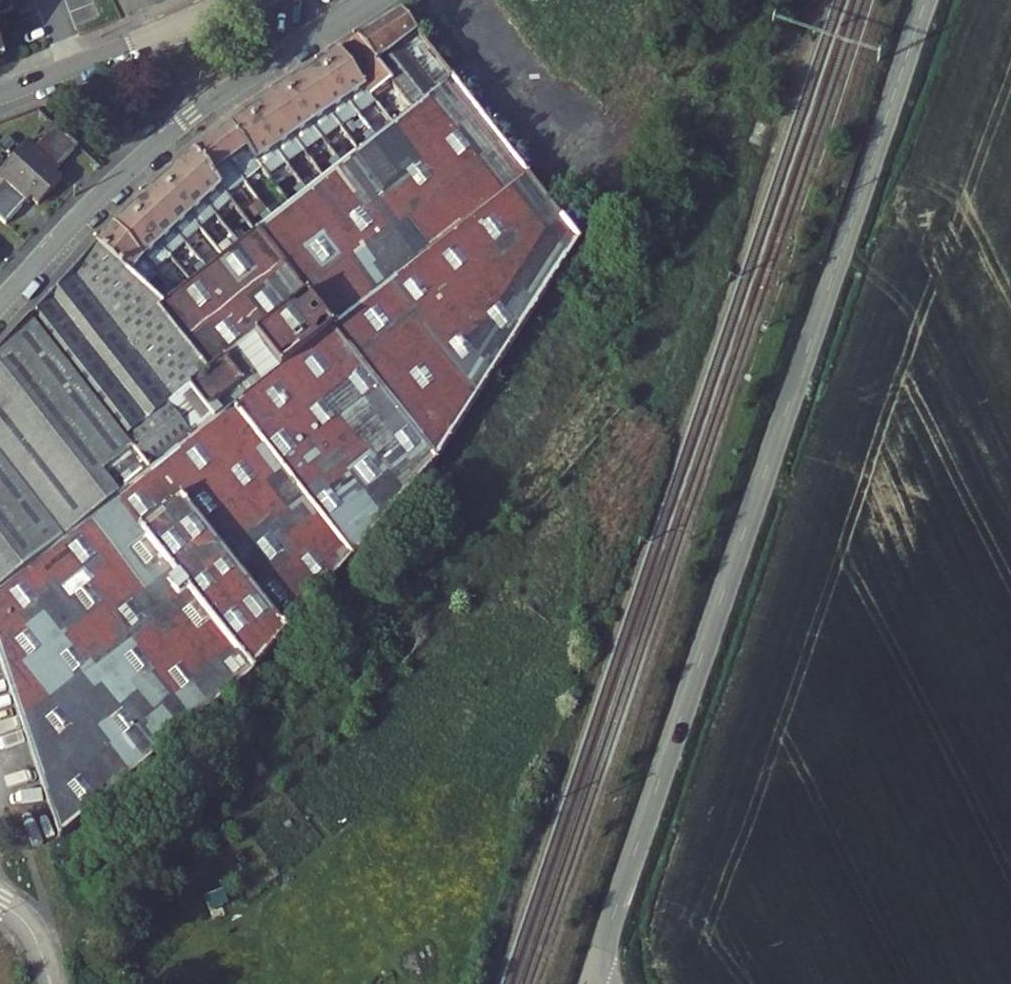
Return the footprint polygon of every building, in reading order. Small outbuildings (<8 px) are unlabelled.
[(13,13),(9,0),(0,0),(0,18),(13,13)] [(239,243),(222,257),(207,268),(191,280),(176,292),(163,303),(142,285),(97,245),(0,350),(0,662),(59,836),(250,677),(437,460),(572,252),(585,230),(594,214),(570,184),(551,198),(454,76),(401,11),(358,39),(339,52),(366,87),(393,123),(377,136),(360,149),(340,165),(324,177),(307,190),(289,204),(272,218),(256,230),(239,243)] [(339,52),(321,64),(348,99),(366,87),(339,52)] [(348,99),(321,64),(303,76),(330,111),(348,99)] [(303,76),(284,88),(311,124),(330,111),(303,76)] [(266,101),(293,136),(311,124),(284,88),(266,101)] [(275,148),(293,136),(266,101),(248,113),(275,148)] [(257,160),(275,148),(248,113),(230,125),(257,160)] [(39,205),(51,192),(64,178),(54,170),(78,144),(56,124),(36,147),(30,140),(0,173),(0,175),(7,181),(0,188),(0,215),(6,221),(30,196),(39,205)] [(212,138),(194,152),(228,194),(245,181),(262,168),(257,160),(230,125),(212,138)] [(178,167),(215,213),(231,199),(228,194),(194,152),(178,167)] [(162,181),(199,227),(215,213),(178,167),(162,181)] [(146,196),(184,241),(199,227),(162,181),(146,196)] [(129,211),(169,255),(184,241),(146,196),(129,211)] [(129,211),(114,226),(154,268),(169,255),(129,211)] [(97,245),(142,285),(157,272),(154,268),(114,226),(95,244),(97,245)]
